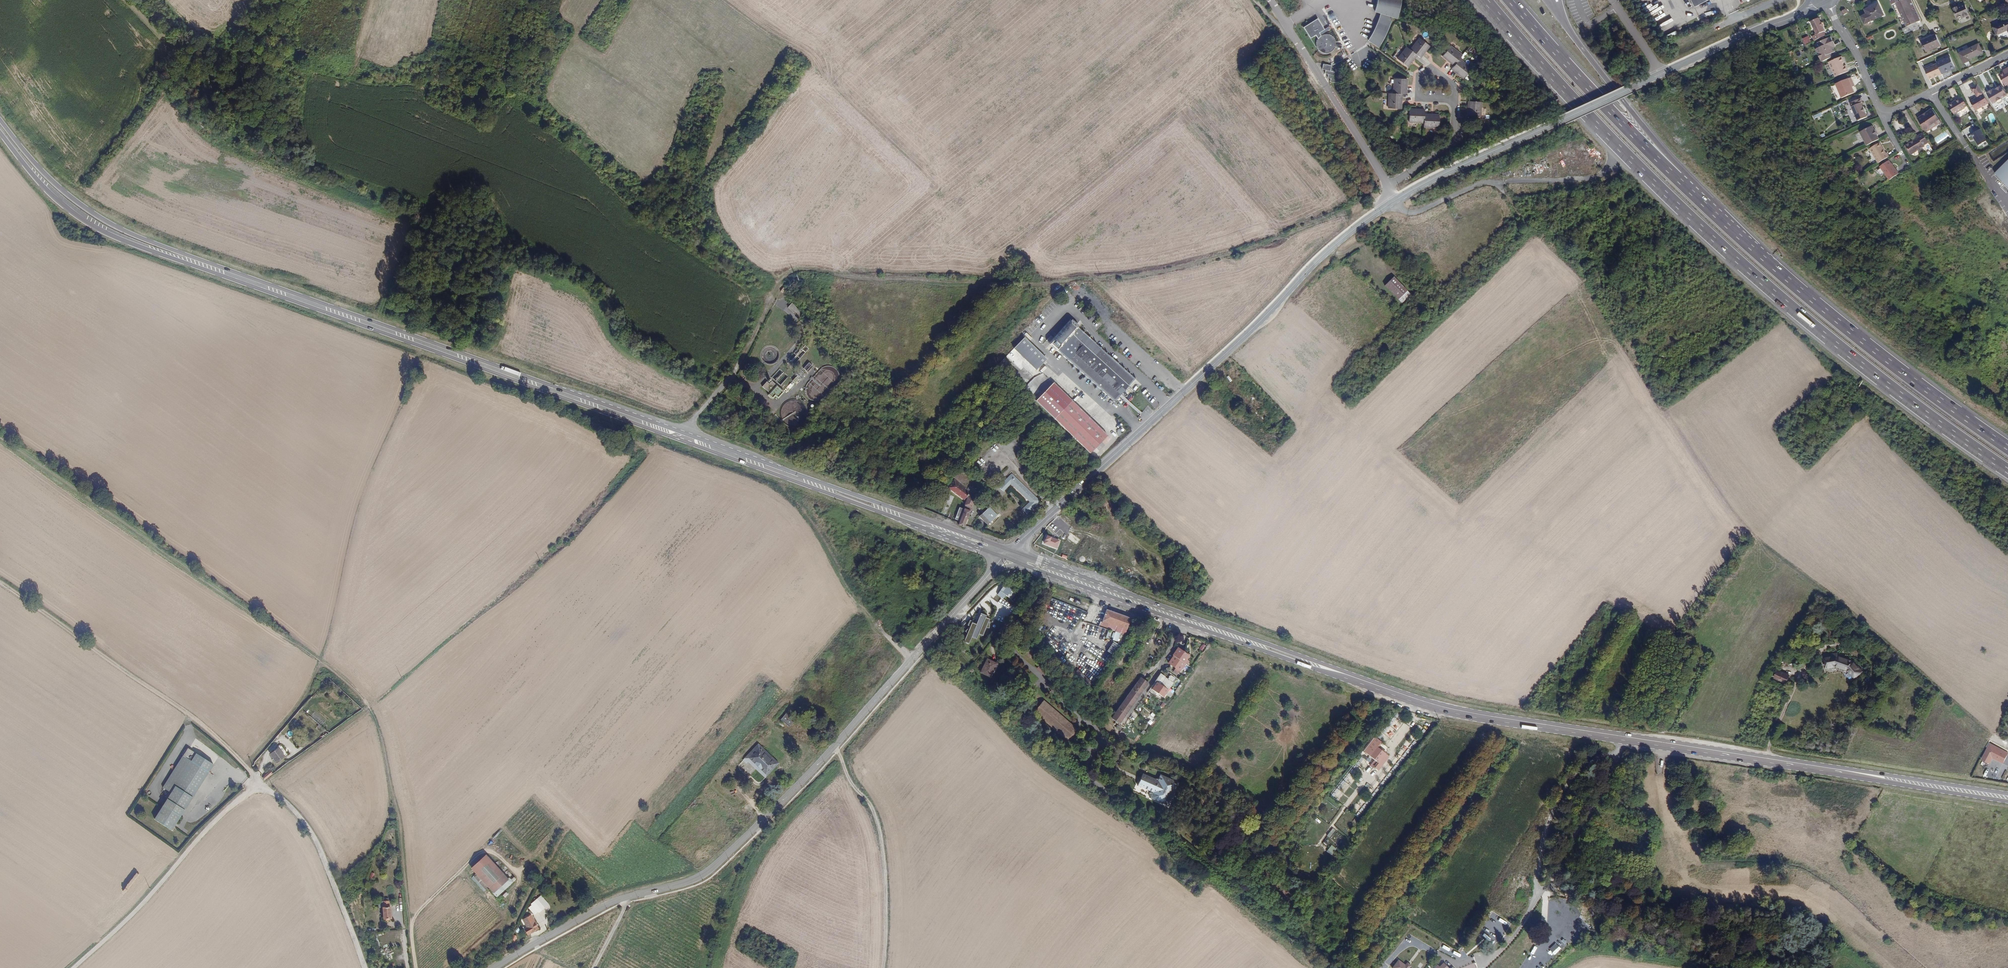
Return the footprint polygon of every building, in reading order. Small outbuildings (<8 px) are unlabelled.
[(1378,46),(1384,37),(1392,18),(1396,17),(1400,0),(1377,0),(1375,11),(1380,14),(1373,32),(1368,40),(1378,46)] [(1902,28),(1920,20),(1911,0),(1903,0),(1902,0),(1890,0),(1902,28)] [(1866,15),(1861,17),(1864,24),(1884,15),(1879,3),(1864,10),(1866,15)] [(1964,5),(1954,9),(1958,18),(1962,16),(1963,18),(1969,15),(1964,5)] [(1323,35),(1321,36),(1319,33),(1324,30),(1318,19),(1304,27),(1310,38),(1315,35),(1317,39),(1316,42),(1316,46),(1319,51),(1324,53),(1328,53),(1332,51),(1334,47),(1341,48),(1341,46),(1335,45),(1333,39),(1329,35),(1323,35)] [(1812,37),(1814,41),(1826,36),(1824,32),(1825,31),(1823,27),(1824,27),(1821,22),(1821,23),(1819,19),(1811,22),(1817,35),(1812,37)] [(1994,28),(1997,35),(2007,30),(2007,32),(2007,21),(1994,28)] [(1923,44),(1926,52),(1941,46),(1936,35),(1925,40),(1926,42),(1923,44)] [(1804,45),(1810,42),(1808,36),(1802,38),(1804,45)] [(1406,47),(1397,59),(1407,67),(1416,56),(1420,59),(1429,46),(1419,38),(1410,50),(1406,47)] [(1819,56),(1822,62),(1833,57),(1831,53),(1835,52),(1833,47),(1835,46),(1832,41),(1830,42),(1828,38),(1818,43),(1822,53),(1821,55),(1819,56)] [(1979,45),(1959,54),(1964,64),(1970,61),(1969,60),(1981,54),(1979,51),(1981,50),(1979,45)] [(1452,69),(1463,78),(1471,68),(1459,58),(1461,55),(1450,46),(1442,56),(1454,66),(1452,69)] [(1829,63),(1836,77),(1848,71),(1846,66),(1844,67),(1842,64),(1844,63),(1842,57),(1829,63)] [(1937,63),(1937,64),(1942,74),(1946,72),(1945,71),(1955,67),(1951,57),(1937,63)] [(1330,66),(1323,64),(1322,69),(1325,70),(1324,73),(1328,74),(1327,78),(1330,79),(1329,82),(1336,83),(1337,81),(1334,80),(1334,76),(1333,76),(1334,72),(1329,71),(1330,66)] [(1942,74),(1937,64),(1925,69),(1929,79),(1942,74)] [(1468,73),(1489,111),(1501,105),(1481,66),(1468,73)] [(2005,86),(2007,84),(2007,68),(2003,71),(2004,72),(1999,75),(2005,86)] [(1836,84),(1842,98),(1854,93),(1852,87),(1851,84),(1853,83),(1851,78),(1836,84)] [(1407,80),(1393,79),(1393,95),(1388,95),(1388,109),(1401,110),(1401,95),(1406,95),(1407,80)] [(1977,98),(1970,102),(1975,111),(1988,103),(1978,85),(1970,89),(1972,93),(1974,92),(1977,98)] [(1994,90),(1987,94),(1993,104),(1997,103),(1998,104),(2000,105),(2003,103),(2003,101),(2002,100),(2007,97),(2002,87),(1995,91),(1994,90)] [(1850,103),(1858,121),(1867,117),(1866,113),(1864,106),(1863,107),(1861,103),(1862,102),(1861,99),(1850,103)] [(1950,106),(1955,114),(1965,108),(1959,99),(1955,101),(1956,102),(1950,106)] [(1481,102),(1468,101),(1468,116),(1481,117),(1481,102)] [(1932,109),(1917,118),(1926,132),(1941,122),(1932,109)] [(1425,110),(1409,110),(1409,122),(1424,122),(1424,128),(1439,128),(1439,115),(1425,115),(1425,110)] [(1872,126),(1860,133),(1867,146),(1880,140),(1878,136),(1875,130),(1874,130),(1872,126)] [(1980,128),(1971,134),(1973,138),(1974,137),(1978,145),(1987,140),(1980,128)] [(1914,141),(1906,146),(1910,153),(1914,150),(1915,152),(1924,147),(1923,145),(1928,142),(1923,134),(1913,139),(1914,141)] [(1871,148),(1869,149),(1878,164),(1889,157),(1886,153),(1882,147),(1880,148),(1878,144),(1877,145),(1871,148)] [(1993,175),(2007,189),(2007,159),(1993,175)] [(1888,161),(1880,167),(1889,181),(1899,174),(1892,164),(1891,164),(1888,161)] [(1385,286),(1403,303),(1412,294),(1394,277),(1385,286)] [(788,307),(800,318),(804,314),(792,303),(788,307)] [(1051,343),(1050,345),(1115,402),(1128,387),(1134,392),(1141,384),(1070,321),(1055,339),(1051,335),(1047,340),(1051,343)] [(1011,351),(1033,373),(1044,362),(1021,340),(1011,351)] [(799,347),(789,358),(795,364),(806,352),(799,347)] [(809,362),(804,368),(808,372),(813,366),(809,362)] [(796,377),(793,380),(795,383),(799,379),(800,379),(801,379),(803,378),(803,376),(805,376),(807,375),(807,374),(806,372),(804,372),(803,372),(803,370),(800,367),(794,374),(796,376),(797,377),(796,377)] [(780,368),(772,377),(781,385),(789,377),(780,368)] [(767,381),(762,386),(769,393),(768,394),(773,399),(775,396),(778,399),(784,392),(772,381),(769,383),(767,381)] [(784,390),(787,393),(793,386),(790,383),(784,390)] [(1051,385),(1034,403),(1090,455),(1107,437),(1051,385)] [(1024,509),(1028,513),(1039,502),(1012,475),(1000,486),(1004,490),(1011,484),(1030,503),(1024,509)] [(968,497),(975,500),(977,493),(970,486),(967,489),(955,480),(949,488),(964,499),(965,498),(967,499),(968,497)] [(959,521),(958,525),(964,527),(967,519),(971,520),(978,501),(975,500),(968,497),(967,499),(963,510),(959,521)] [(989,507),(979,516),(988,525),(997,516),(989,507)] [(1047,537),(1044,544),(1056,548),(1059,542),(1047,537)] [(1005,584),(997,595),(1003,599),(1006,595),(1011,600),(1016,593),(1005,584)] [(1100,622),(1098,626),(1113,632),(1110,638),(1123,643),(1131,620),(1107,612),(1103,624),(1100,622)] [(966,633),(963,641),(968,643),(971,637),(976,638),(978,633),(982,635),(985,628),(988,627),(988,622),(989,618),(984,617),(985,615),(980,613),(975,624),(973,623),(974,622),(969,620),(967,625),(969,626),(968,628),(964,631),(966,633)] [(1114,642),(1107,651),(1112,655),(1119,646),(1114,642)] [(1192,657),(1180,649),(1174,658),(1186,666),(1192,657)] [(1186,666),(1174,658),(1168,665),(1182,675),(1187,667),(1186,666)] [(987,659),(980,673),(991,679),(998,665),(987,659)] [(1836,665),(1827,665),(1827,674),(1838,674),(1848,679),(1854,689),(1861,683),(1854,672),(1844,666),(1844,664),(1841,662),(1837,662),(1836,665)] [(1048,676),(1053,670),(1044,664),(1040,669),(1048,676)] [(1786,681),(1790,676),(1779,669),(1776,675),(1786,681)] [(1077,671),(1071,677),(1085,691),(1091,684),(1077,671)] [(1160,674),(1150,690),(1163,698),(1173,682),(1160,674)] [(1138,679),(1112,717),(1119,722),(1145,684),(1138,679)] [(1077,729),(1042,701),(1033,711),(1068,740),(1077,729)] [(782,721),(791,728),(798,720),(788,713),(782,721)] [(1414,740),(1412,743),(1414,745),(1419,738),(1413,733),(1410,737),(1414,740)] [(747,752),(766,768),(777,757),(759,741),(747,752)] [(1375,752),(1379,747),(1371,742),(1361,756),(1368,761),(1375,752)] [(2007,752),(1989,743),(1981,759),(1989,764),(1992,758),(2002,763),(2007,752)] [(269,754),(276,763),(285,756),(279,747),(269,754)] [(154,819),(172,830),(213,765),(187,748),(162,787),(170,793),(154,819)] [(1375,752),(1368,761),(1381,770),(1388,760),(1375,752)] [(1355,762),(1340,782),(1345,786),(1361,766),(1355,762)] [(273,774),(269,771),(262,777),(264,780),(273,774)] [(1142,774),(1136,787),(1150,793),(1148,799),(1167,808),(1178,784),(1159,775),(1157,780),(1142,774)] [(1340,782),(1333,791),(1346,801),(1352,792),(1345,786),(1340,782)] [(1333,846),(1329,851),(1334,855),(1338,850),(1333,846)] [(473,869),(496,894),(512,879),(488,855),(473,869)] [(530,906),(537,915),(547,907),(539,899),(530,906)] [(390,909),(375,909),(376,915),(381,915),(383,926),(391,925),(390,909)] [(525,929),(529,936),(541,930),(533,915),(524,920),(528,928),(525,929)]
